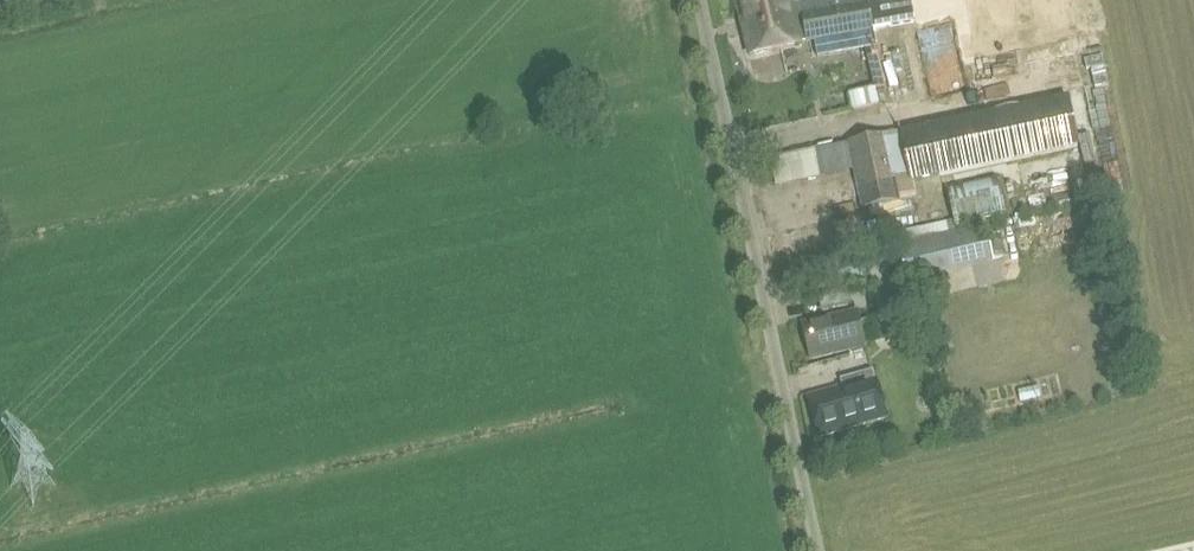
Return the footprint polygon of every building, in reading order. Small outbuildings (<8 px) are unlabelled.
[(740,14),(790,2),(790,0),(737,0),(740,14)] [(816,40),(820,59),(867,50),(878,48),(874,28),(868,0),(811,0),(791,4),(799,40),(800,43),(816,40)] [(916,33),(948,37),(946,49),(960,50),(962,29),(945,27),(948,0),(920,0),(916,33)] [(790,2),(740,14),(749,52),(799,40),(791,4),(790,2)] [(1057,17),(1052,34),(1064,38),(1070,22),(1057,17)] [(867,50),(875,89),(886,87),(878,48),(867,50)] [(970,82),(976,63),(953,57),(948,75),(970,82)] [(929,125),(939,175),(1078,146),(1067,95),(929,125)] [(889,140),(901,200),(911,198),(918,196),(904,130),(887,133),(889,140)] [(862,208),(901,200),(889,140),(887,133),(847,142),(862,208)] [(1007,213),(999,175),(946,187),(955,225),(1007,213)] [(965,227),(898,242),(906,279),(974,264),(994,259),(986,223),(965,227)] [(865,345),(857,309),(802,323),(810,358),(865,345)] [(842,385),(808,395),(820,435),(885,416),(872,370),(840,379),(842,385)]
